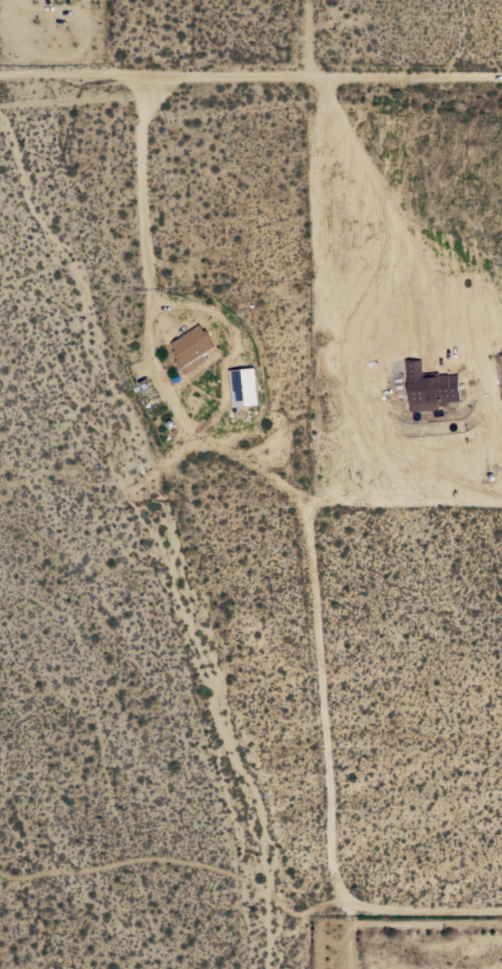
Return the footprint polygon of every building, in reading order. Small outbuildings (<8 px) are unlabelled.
[(198,324),(203,331),(205,330),(211,338),(209,339),(213,346),(202,353),(206,359),(184,375),(174,360),(176,358),(172,352),(174,351),(169,343),(198,324)] [(409,411),(404,359),(414,358),(414,359),(420,359),(422,373),(438,371),(438,374),(447,373),(447,374),(457,374),(459,400),(436,402),(437,408),(409,411)] [(256,404),(231,406),(228,369),(253,367),(256,404)]
